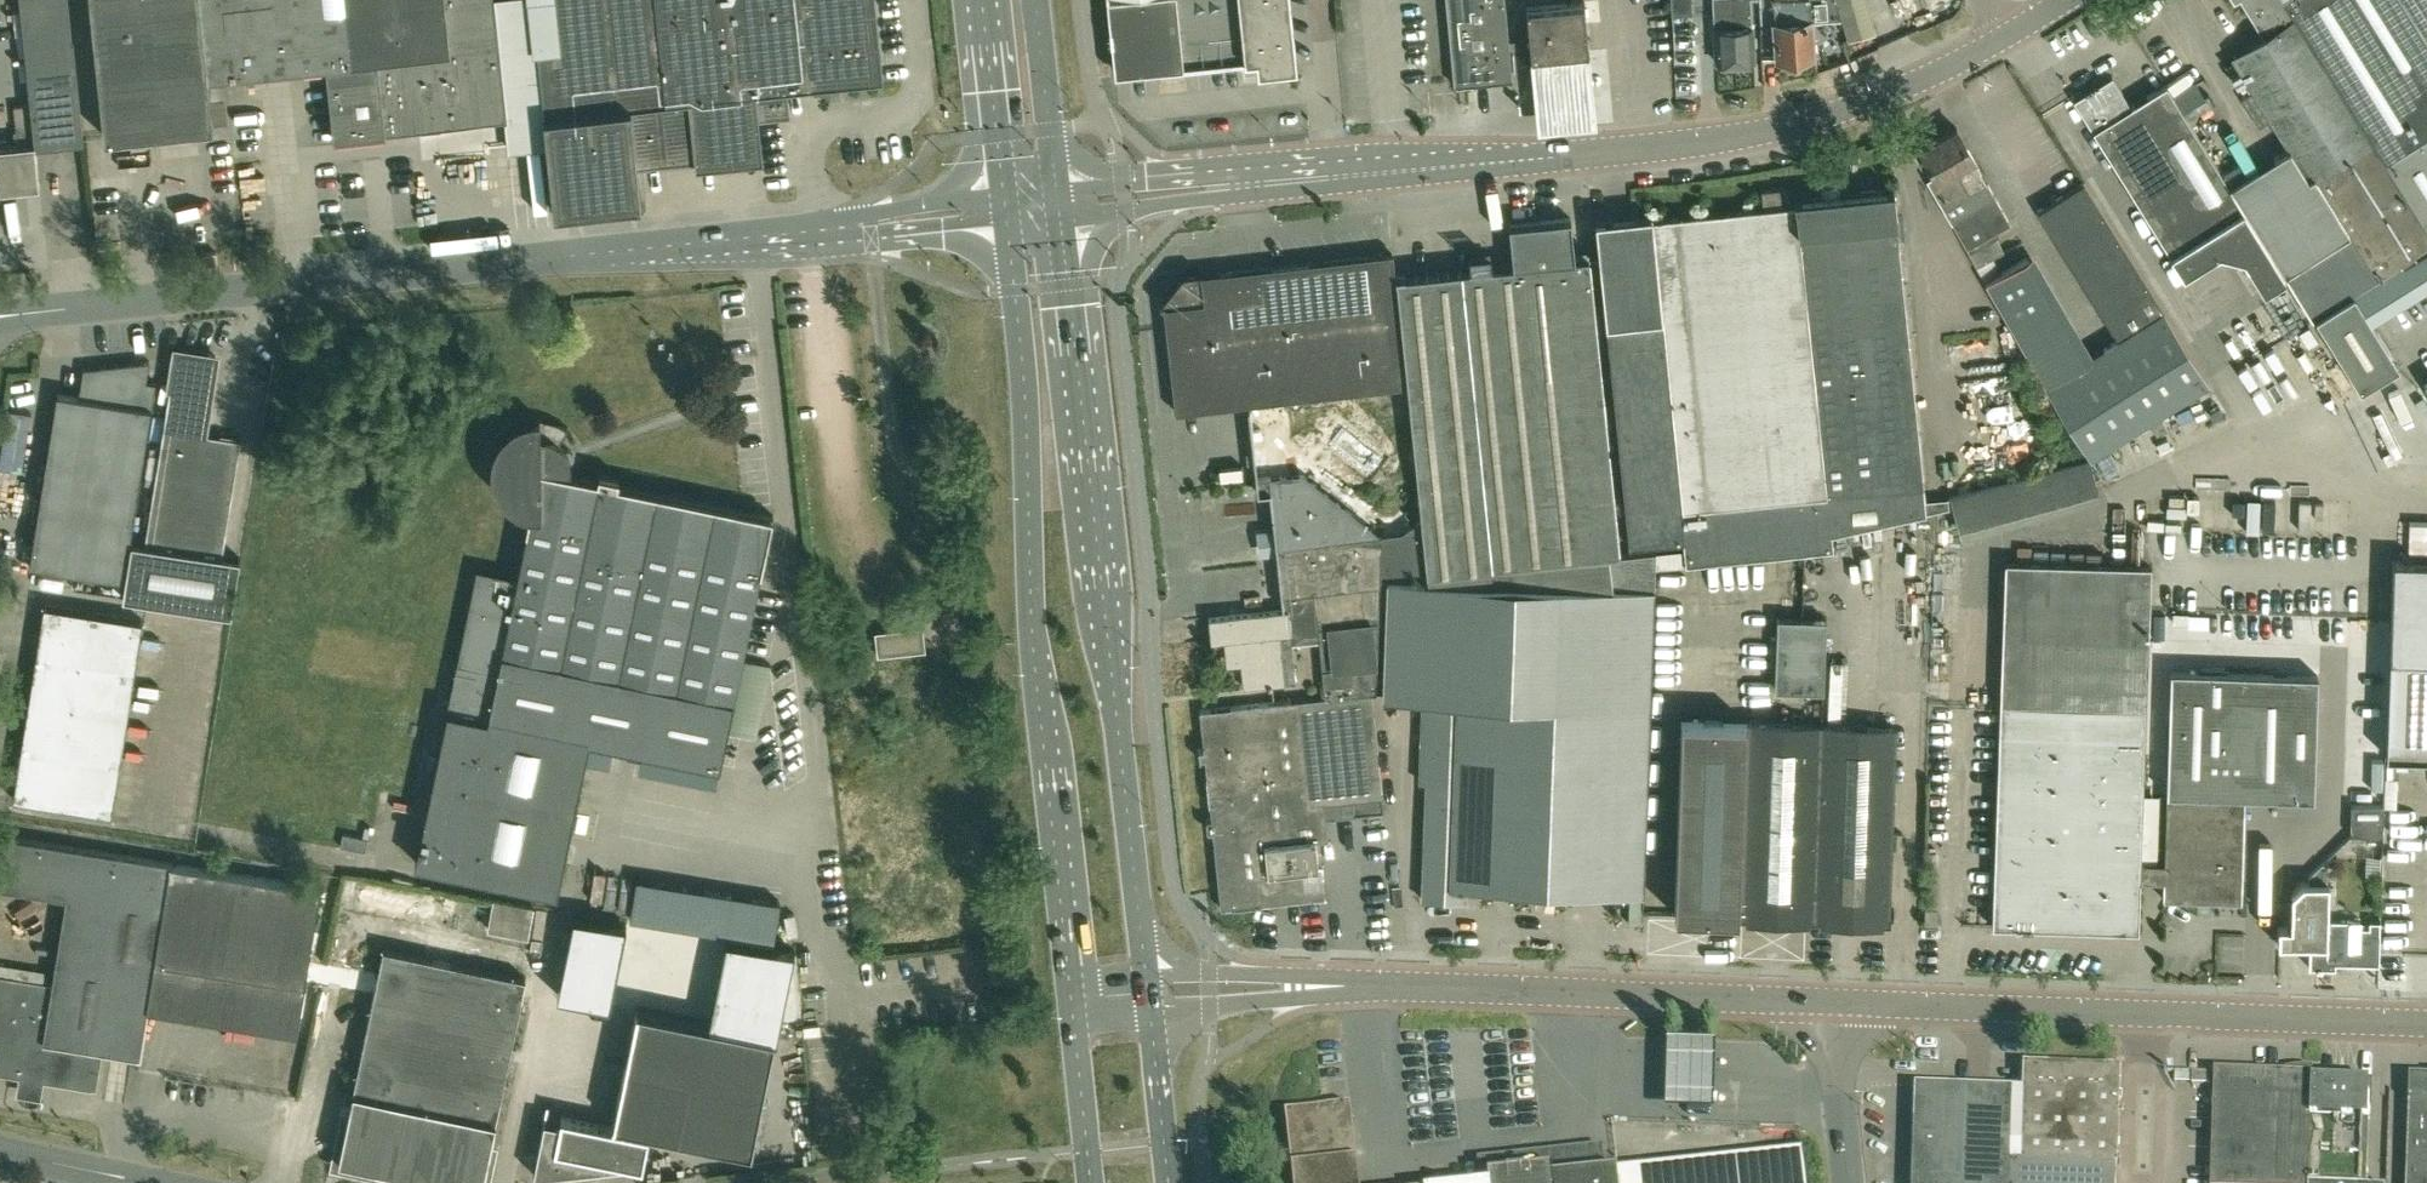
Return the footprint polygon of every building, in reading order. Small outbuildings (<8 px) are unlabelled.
[(83,140),(68,0),(19,0),(30,104),(33,128),(34,142),(35,145),(83,140)] [(105,135),(213,123),(208,75),(328,62),(336,135),(505,116),(492,0),(90,0),(105,135)] [(559,49),(537,51),(544,114),(543,114),(554,211),(640,202),(637,166),(697,160),(693,129),(718,127),(714,96),(755,92),(758,120),(789,117),(786,89),(883,79),(875,0),(553,0),(559,49)] [(1115,73),(1284,54),(1278,0),(1107,0),(1115,73)] [(1454,78),(1474,76),(1474,82),(1511,78),(1503,0),(1446,0),(1454,78)] [(1671,15),(1692,14),(1691,0),(1670,0),(1671,15)] [(1716,26),(1717,61),(1754,60),(1751,1),(1751,0),(1715,0),(1716,26)] [(1772,0),(1774,23),(1777,58),(1781,58),(1781,63),(1786,65),(1795,64),(1800,61),(1799,56),(1814,55),(1811,20),(1842,18),(1837,0),(1773,0),(1772,0)] [(2286,0),(2242,0),(2264,35),(2231,55),(2289,149),(2230,186),(2270,250),(2313,318),(2352,294),(2351,293),(2378,277),(2400,264),(2426,248),(2426,227),(2385,159),(2286,0)] [(2404,0),(2286,0),(2385,159),(2426,227),(2426,37),(2404,0)] [(1525,7),(1531,56),(1589,50),(1583,1),(1525,7)] [(2270,250),(2230,186),(2166,83),(2130,105),(2112,75),(2073,99),(2183,275),(2219,253),(2243,259),(2247,265),(2270,250)] [(16,130),(33,128),(30,104),(14,105),(16,130)] [(1920,146),(1935,172),(1926,177),(1976,265),(2003,249),(1995,236),(1999,233),(1997,229),(2009,221),(1986,181),(1986,182),(1971,157),(1974,155),(1956,125),(1920,146)] [(35,145),(34,142),(0,146),(0,190),(39,185),(35,145)] [(2104,346),(2150,419),(2209,382),(2084,180),(2039,208),(2118,337),(2104,346)] [(1762,206),(1789,204),(1788,187),(1761,190),(1762,206)] [(1651,214),(1595,220),(1630,545),(1684,539),(1687,562),(1835,547),(1833,533),(1927,511),(1896,222),(1897,222),(1893,188),(1794,198),(1794,203),(1789,204),(1762,206),(1652,218),(1651,214)] [(1427,578),(1655,589),(1657,550),(1619,554),(1588,257),(1574,258),(1570,218),(1509,225),(1513,264),(1396,277),(1422,524),(1427,568),(1427,572),(1427,578)] [(2400,264),(2402,267),(2413,285),(2419,294),(2426,289),(2426,248),(2400,264)] [(217,264),(216,252),(204,253),(205,265),(217,264)] [(1406,384),(1392,252),(1202,274),(1203,283),(1195,284),(1188,294),(1172,295),(1173,305),(1164,306),(1177,411),(1260,401),(1283,399),(1286,398),(1406,384)] [(2150,419),(2104,346),(2085,357),(2027,256),(1985,280),(2044,383),(2090,456),(2150,419)] [(2402,267),(2383,278),(2403,310),(2420,299),(2411,286),(2413,285),(2402,267)] [(2313,318),(2314,320),(2315,320),(2360,392),(2398,368),(2352,294),(2313,318)] [(207,417),(216,357),(176,350),(145,544),(133,542),(124,597),(233,614),(241,559),(222,556),(241,440),(200,433),(203,417),(207,417)] [(123,579),(156,381),(147,380),(150,361),(84,368),(80,397),(58,394),(31,564),(123,579)] [(1205,748),(1199,749),(1201,760),(1206,759),(1212,819),(1207,820),(1208,831),(1214,830),(1222,909),(1328,898),(1324,864),(1320,865),(1317,841),(1321,840),(1330,839),(1328,817),(1385,811),(1372,691),(1377,691),(1375,574),(1382,573),(1427,568),(1422,524),(1385,548),(1379,548),(1379,539),(1376,539),(1303,475),(1285,477),(1284,473),(1296,472),(1294,452),(1281,453),(1280,445),(1289,444),(1284,399),(1260,401),(1260,406),(1248,408),(1248,407),(1247,407),(1258,492),(1271,490),(1285,609),(1252,612),(1210,616),(1212,640),(1229,638),(1232,664),(1242,663),(1244,687),(1286,684),(1284,658),(1280,659),(1278,642),(1292,640),(1293,643),(1320,640),(1325,697),(1201,710),(1205,748)] [(509,505),(514,508),(518,510),(521,512),(525,513),(529,514),(525,530),(526,530),(517,576),(497,572),(476,567),(456,662),(414,863),(556,893),(588,739),(719,767),(760,572),(761,573),(773,516),(618,483),(619,477),(598,473),(596,479),(570,473),(570,469),(570,466),(570,463),(570,460),(569,457),(568,454),(566,450),(564,447),(561,444),(559,442),(568,429),(563,426),(558,423),(553,421),(548,420),(540,419),(533,419),(525,421),(518,423),(514,425),(510,428),(506,431),(502,435),(498,440),(495,445),(493,451),(491,457),(491,465),(491,474),(493,483),(497,491),(500,496),(504,501),(509,505)] [(2098,499),(2094,477),(2072,482),(2077,503),(2098,499)] [(1995,498),(1956,497),(1955,532),(1994,533),(1995,498)] [(2426,657),(2426,560),(2392,559),(2389,655),(2408,656),(2426,657)] [(2149,564),(2004,560),(1993,924),(2137,929),(2149,564)] [(1655,589),(1427,578),(1388,579),(1384,697),(1431,699),(1429,745),(1436,745),(1436,762),(1441,762),(1440,800),(1426,800),(1423,898),(1467,899),(1468,886),(1644,892),(1655,589)] [(15,799),(112,814),(143,621),(45,605),(15,799)] [(1825,620),(1778,618),(1774,689),(1822,691),(1825,620)] [(926,649),(924,627),(876,632),(878,654),(926,649)] [(2408,656),(2389,655),(2385,754),(2426,756),(2426,657),(2408,656)] [(2163,896),(2240,898),(2244,794),(2313,796),(2317,674),(2170,669),(2163,896)] [(1741,915),(1748,720),(1748,719),(1681,717),(1675,914),(1741,916),(1741,915)] [(1896,725),(1748,720),(1741,915),(1890,919),(1896,725)] [(135,783),(137,760),(123,759),(121,782),(135,783)] [(2383,805),(2351,805),(2350,836),(2383,837),(2383,805)] [(368,838),(342,833),(340,846),(365,851),(368,838)] [(320,887),(172,863),(173,862),(3,835),(0,851),(0,886),(66,896),(52,982),(0,974),(0,1072),(97,1088),(103,1050),(141,1056),(149,1008),(297,1032),(304,984),(320,887)] [(2309,875),(2308,882),(2326,882),(2326,866),(2322,862),(2309,875)] [(2278,924),(2278,942),(2302,942),(2310,942),(2310,943),(2309,966),(2335,967),(2335,962),(2378,963),(2379,932),(2380,921),(2371,921),(2371,928),(2361,928),(2361,921),(2327,920),(2328,882),(2326,882),(2308,882),(2303,882),(2291,892),(2291,924),(2278,924)] [(533,905),(493,898),(487,928),(528,936),(533,905)] [(1937,908),(1925,908),(1925,923),(1937,923),(1937,908)] [(610,1006),(626,926),(573,915),(557,995),(610,1006)] [(793,952),(725,938),(708,1024),(776,1038),(793,952)] [(513,1038),(520,1007),(526,976),(383,946),(364,1038),(339,1157),(416,1173),(428,1176),(462,1182),(483,1182),(513,1038)] [(649,1130),(752,1151),(776,1038),(708,1024),(638,1009),(612,1126),(561,1116),(559,1122),(544,1119),(533,1174),(621,1164),(621,1161),(642,1166),(649,1130)] [(2014,1089),(2011,1182),(2117,1182),(2121,1067),(2023,1064),(2022,1089),(2014,1089)] [(2313,1079),(2313,1074),(2216,1071),(2212,1182),(2310,1182),(2313,1079)] [(2370,1106),(2372,1106),(2373,1080),(2328,1078),(2328,1080),(2313,1079),(2310,1182),(2368,1182),(2370,1106)] [(2410,1078),(2407,1182),(2426,1182),(2426,1078),(2410,1078)] [(2014,1089),(1914,1085),(1911,1182),(2011,1182),(2014,1089)] [(1351,1104),(1326,1106),(1286,1111),(1294,1182),(1360,1182),(1351,1104)] [(1617,1172),(1605,1173),(1602,1146),(1486,1158),(1488,1182),(1618,1182),(1617,1172)]
